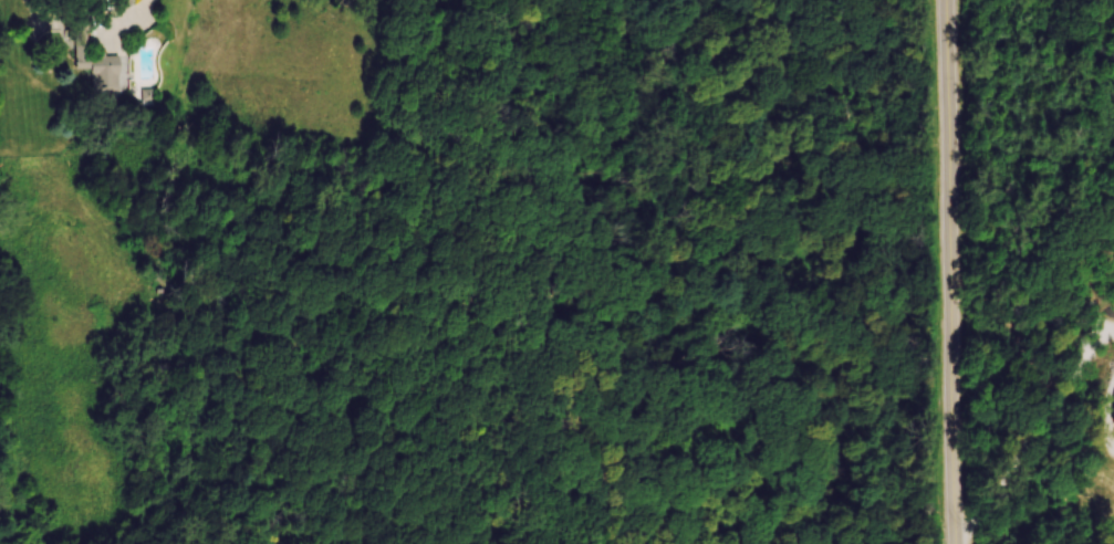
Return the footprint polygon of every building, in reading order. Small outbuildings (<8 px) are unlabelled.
[(119,92),(119,56),(84,57),(83,43),(75,43),(76,72),(91,71),(91,92),(119,92)]
